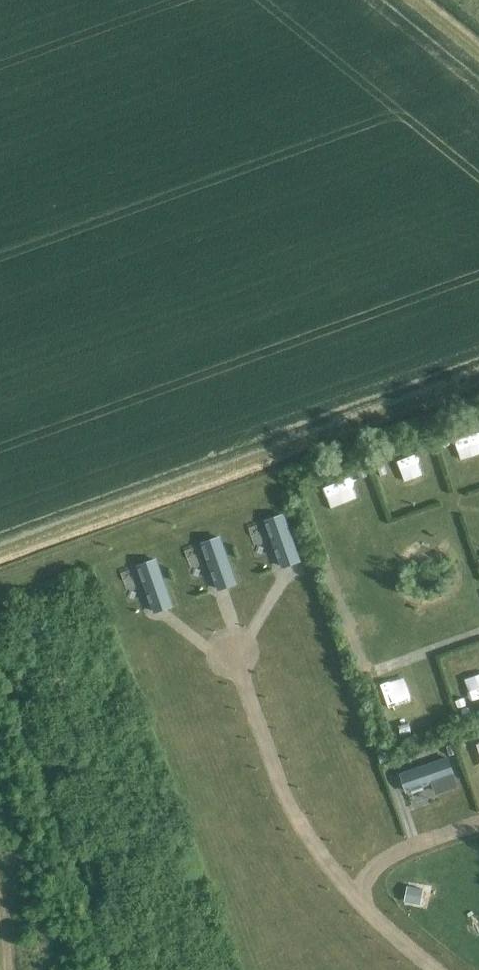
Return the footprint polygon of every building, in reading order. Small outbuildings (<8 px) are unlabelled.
[(460,438),(478,433),(478,420),(457,427),(460,438)] [(419,441),(400,450),(405,460),(424,450),(419,441)] [(352,467),(332,473),(335,483),(355,476),(352,467)] [(392,695),(412,688),(405,668),(385,675),(392,695)] [(453,744),(447,746),(450,754),(456,752),(453,744)] [(387,751),(377,754),(380,762),(390,759),(387,751)] [(407,885),(404,900),(420,903),(423,888),(407,885)]
